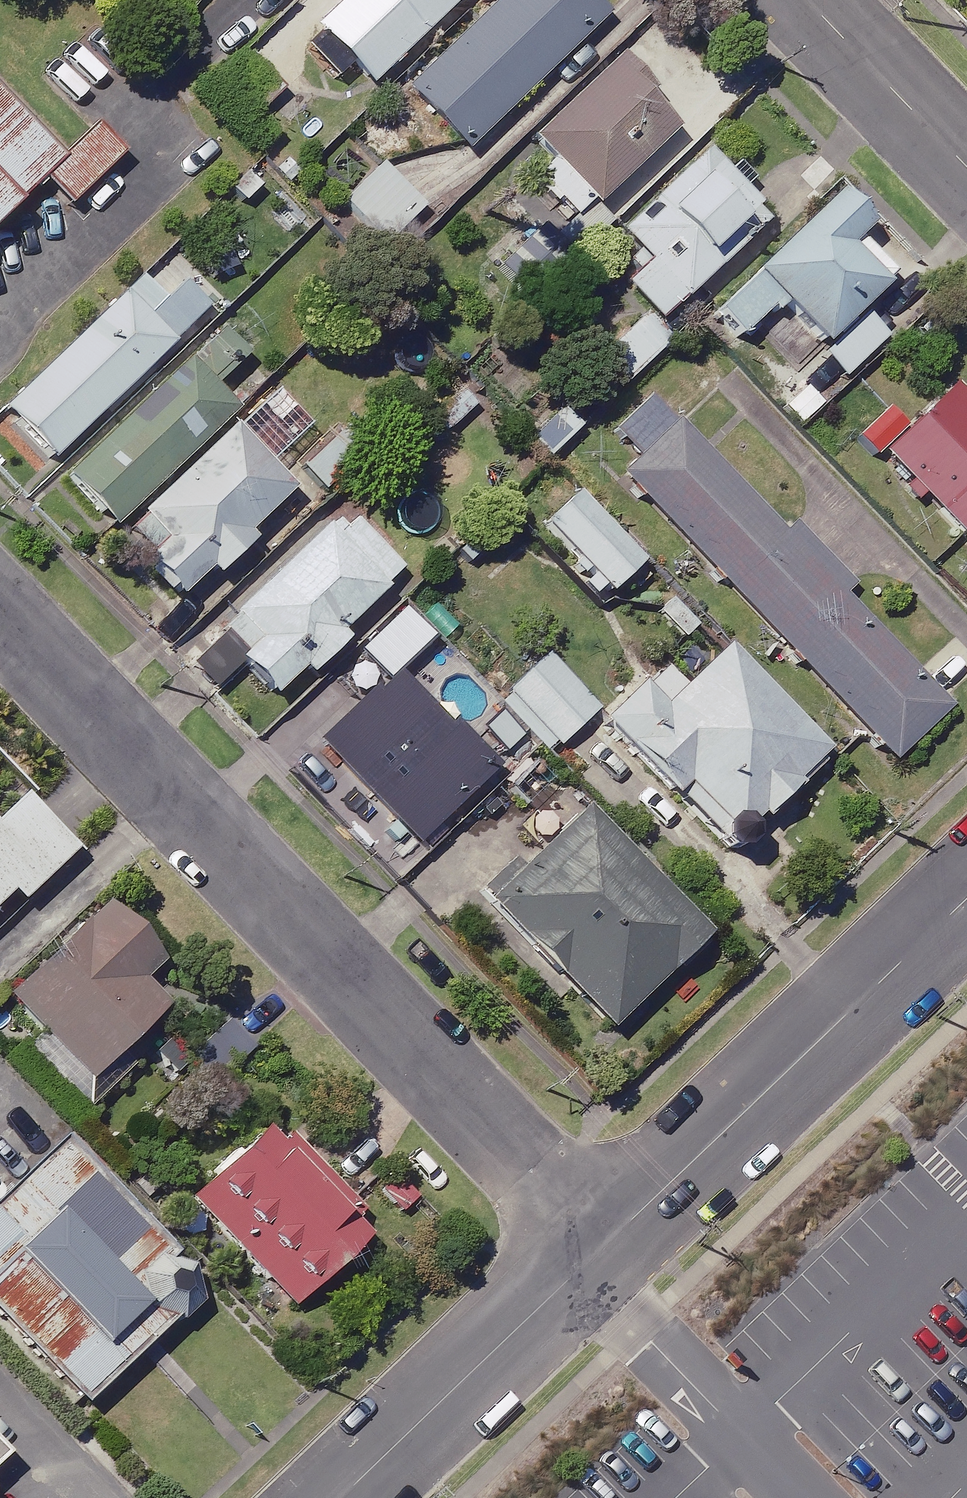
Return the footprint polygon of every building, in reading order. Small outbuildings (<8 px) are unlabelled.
[(294,14),(369,90),(461,0),(308,0),(294,14)] [(584,0),(508,0),(410,94),(465,152),(603,20),(584,0)] [(678,132),(617,69),(536,146),(597,210),(678,132)] [(765,226),(703,159),(618,237),(641,262),(621,281),(661,323),(765,226)] [(422,213),(375,165),(337,203),(384,250),(422,213)] [(20,189),(0,167),(0,208),(20,189)] [(866,228),(839,198),(714,315),(738,341),(752,327),(768,343),(790,322),(817,351),(893,279),(855,238),(866,228)] [(211,312),(164,262),(2,412),(49,463),(211,312)] [(668,346),(643,318),(598,359),(623,387),(668,346)] [(244,358),(220,334),(65,482),(111,531),(230,417),(207,393),(244,358)] [(464,369),(424,406),(451,435),(491,398),(464,369)] [(950,394),(882,460),(966,548),(966,412),(950,394)] [(781,541),(647,400),(613,432),(641,463),(623,480),(891,764),(945,712),(840,601),(850,592),(792,531),(781,541)] [(581,429),(557,407),(536,431),(559,453),(581,429)] [(290,469),(318,501),(381,445),(353,413),(290,469)] [(271,460),(240,426),(137,522),(172,559),(154,576),(185,608),(251,547),(244,539),(281,504),(254,475),(271,460)] [(639,569),(574,499),(541,529),(605,599),(639,569)] [(401,575),(342,514),(186,665),(214,693),(239,668),(271,702),(301,673),(309,681),(345,646),(337,637),(401,575)] [(825,762),(723,655),(682,694),(655,666),(596,723),(671,802),(676,797),(730,853),(825,762)] [(597,713),(544,658),(500,700),(553,755),(597,713)] [(12,891),(22,902),(76,851),(23,796),(0,818),(0,903),(12,891)] [(700,945),(580,821),(486,912),(605,1036),(700,945)] [(109,903),(10,1000),(90,1081),(167,1006),(142,981),(164,959),(109,903)] [(375,1232),(274,1123),(191,1200),(292,1309),(375,1232)] [(60,1145),(0,1203),(0,1317),(85,1406),(202,1293),(60,1145)] [(0,1451),(0,1475),(12,1462),(0,1451)]
